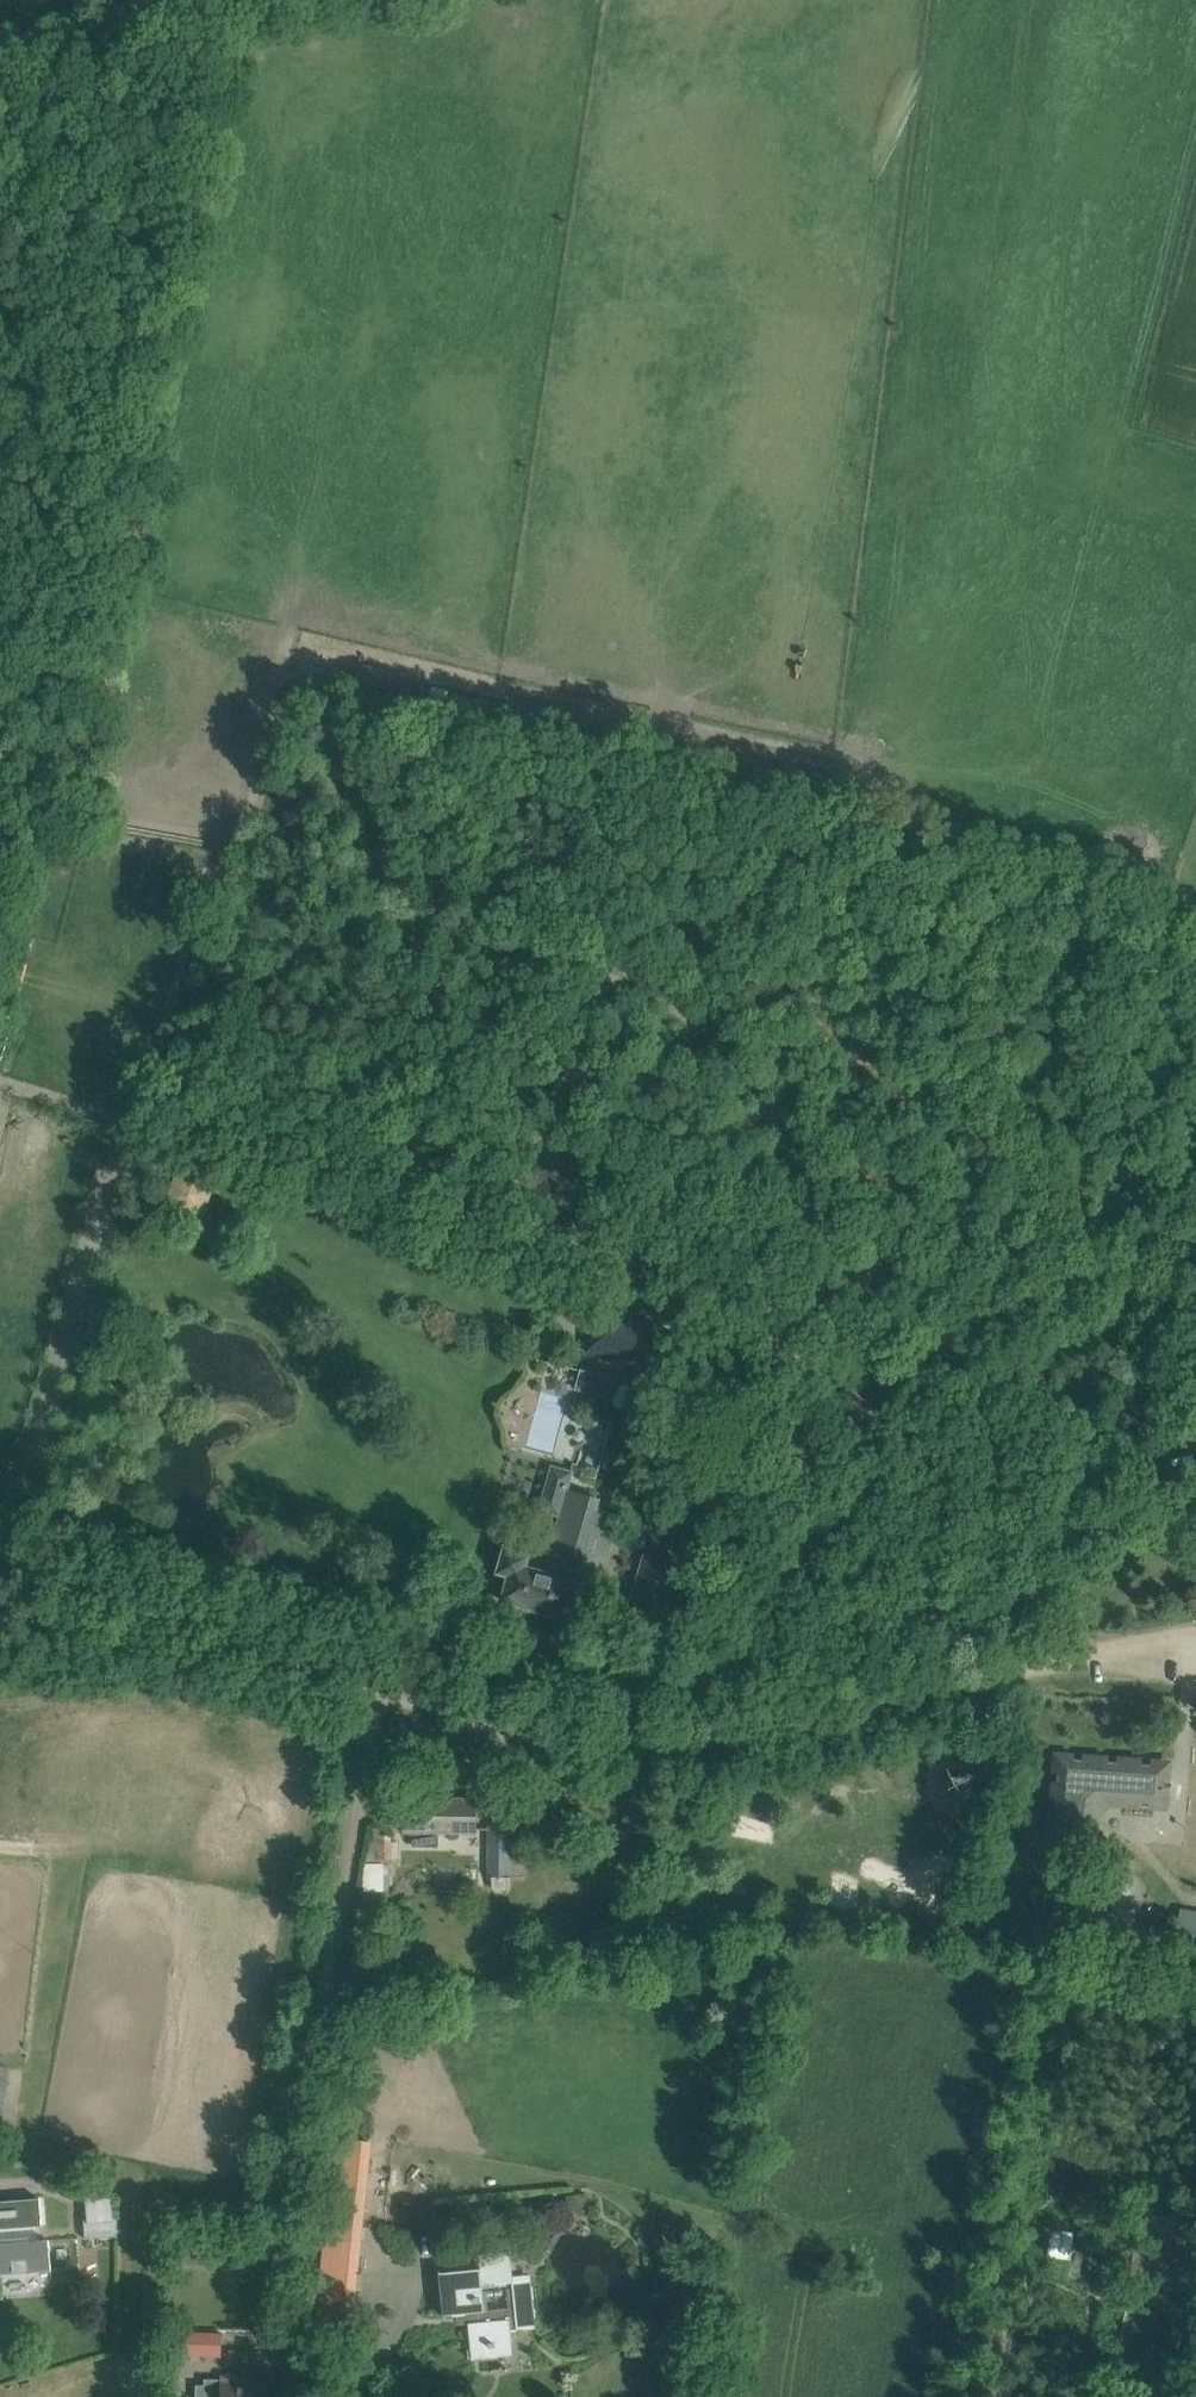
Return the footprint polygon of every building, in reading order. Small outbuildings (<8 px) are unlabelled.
[(209,1189),(191,1182),(184,1201),(202,1208),(209,1189)] [(605,1302),(587,1350),(655,1375),(672,1327),(605,1302)] [(582,1366),(620,1378),(624,1367),(585,1355),(582,1366)] [(599,1374),(593,1395),(614,1400),(620,1380),(599,1374)] [(505,1549),(499,1572),(510,1576),(503,1601),(524,1607),(523,1611),(530,1613),(532,1609),(540,1611),(539,1616),(546,1618),(547,1613),(568,1619),(573,1604),(593,1610),(600,1588),(595,1587),(597,1577),(593,1576),(610,1511),(599,1508),(602,1499),(570,1489),(561,1525),(555,1523),(547,1549),(551,1550),(545,1571),(529,1567),(531,1556),(505,1549)] [(643,1550),(627,1606),(664,1617),(679,1560),(643,1550)] [(1103,1797),(1162,1802),(1164,1767),(1062,1760),(1057,1828),(1091,1831),(1093,1806),(1103,1797)] [(405,1831),(476,1831),(476,1800),(406,1800),(405,1831)] [(490,1877),(511,1877),(511,1826),(490,1826),(490,1877)] [(1195,1966),(1195,1911),(1180,1909),(1173,1963),(1195,1966)] [(3,2130),(10,2067),(0,2065),(0,2130),(3,2130)] [(371,2141),(368,2141),(344,2138),(334,2240),(325,2239),(323,2267),(358,2271),(371,2141)] [(50,2239),(38,2240),(37,2224),(43,2224),(41,2198),(0,2201),(0,2275),(53,2271),(50,2239)] [(85,2220),(86,2238),(118,2236),(118,2217),(85,2220)] [(1054,2228),(1050,2255),(1069,2259),(1073,2232),(1054,2228)] [(538,2327),(533,2285),(515,2287),(511,2251),(480,2254),(482,2268),(440,2272),(444,2315),(468,2313),(473,2357),(494,2355),(492,2344),(514,2342),(512,2330),(538,2327)] [(177,2357),(207,2357),(207,2352),(222,2352),(222,2333),(178,2333),(177,2357)] [(206,2380),(205,2396),(268,2396),(268,2384),(246,2383),(246,2376),(224,2375),(224,2381),(206,2380)]
